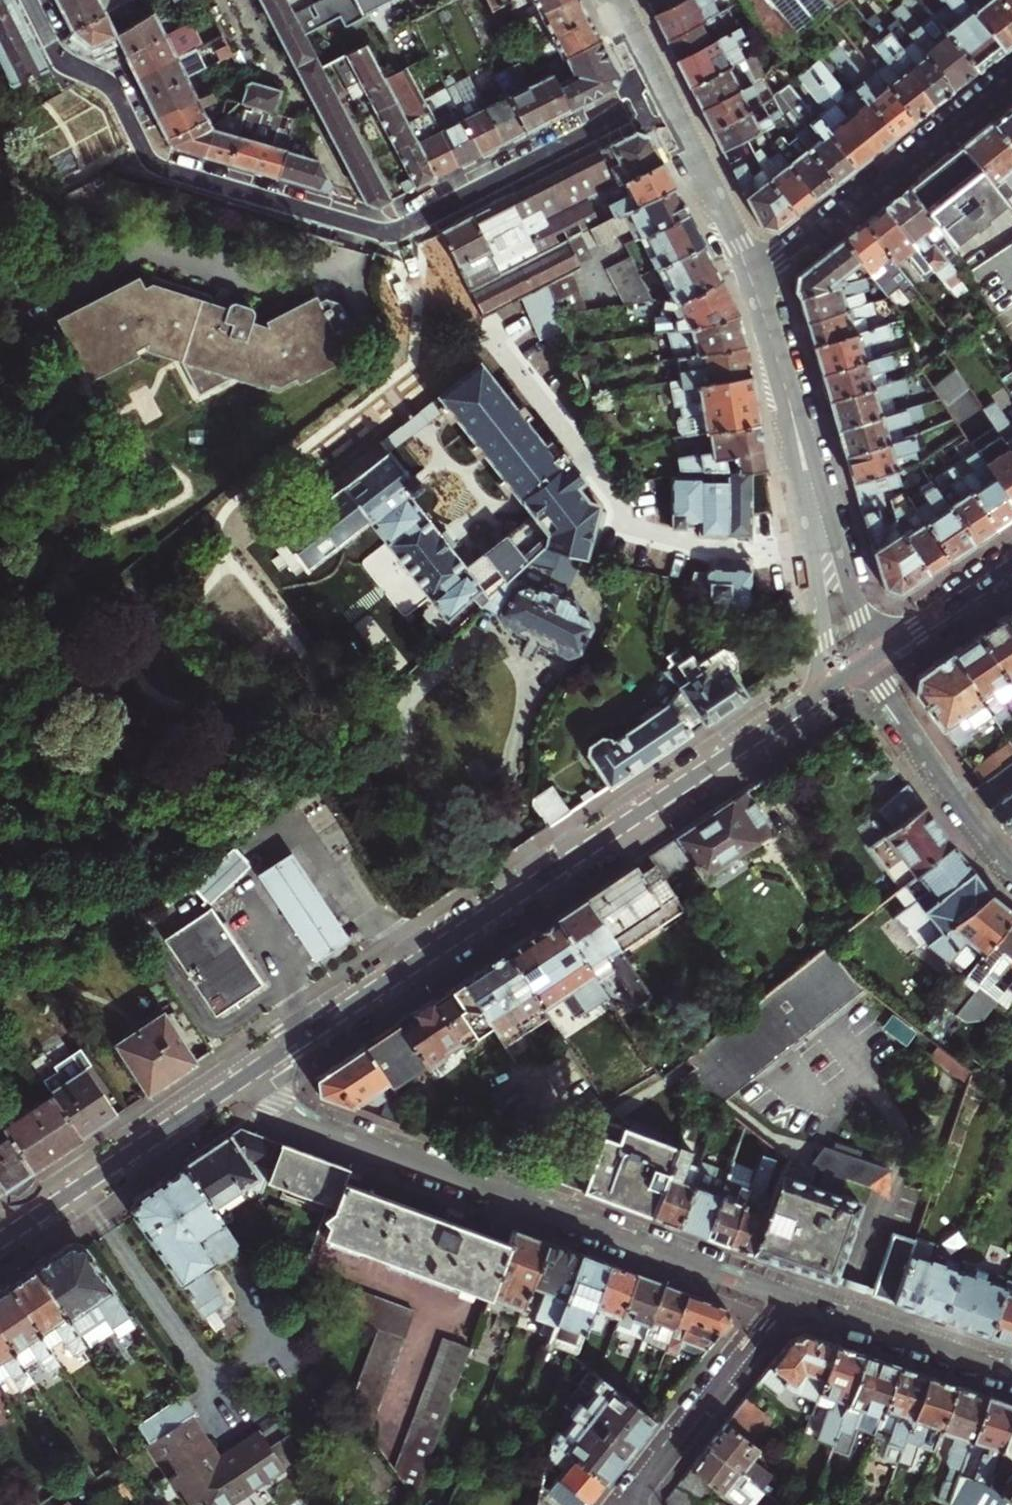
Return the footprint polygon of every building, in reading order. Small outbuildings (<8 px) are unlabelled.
[(24,19),(19,9),(15,0),(0,8),(0,31),(24,19)] [(73,30),(119,6),(116,0),(77,0),(62,8),(67,18),(73,30)] [(154,10),(169,0),(149,0),(154,10)] [(213,12),(207,0),(185,0),(196,21),(213,12)] [(266,13),(287,2),(286,0),(260,0),(262,4),(266,13)] [(294,14),(297,20),(304,35),(342,14),(347,25),(370,13),(369,11),(365,13),(365,11),(359,0),(321,0),(294,14)] [(365,11),(386,0),(359,0),(365,11)] [(491,9),(508,0),(487,0),(491,9)] [(491,9),(502,31),(522,21),(527,18),(564,0),(508,0),(491,9)] [(580,0),(564,0),(527,18),(535,35),(530,37),(522,21),(502,31),(514,53),(588,17),(583,6),(580,0)] [(652,15),(682,0),(646,0),(644,1),(652,15)] [(665,41),(715,13),(710,2),(714,0),(682,0),(652,15),(660,30),(665,41)] [(747,13),(751,19),(761,31),(779,55),(845,0),(737,0),(747,13)] [(1002,50),(961,0),(944,0),(948,5),(933,17),(976,71),(988,61),(1002,50)] [(1000,0),(961,0),(1002,50),(1011,42),(1011,15),(1000,0)] [(1011,15),(1011,0),(1000,0),(1011,15)] [(271,22),(276,31),(297,20),(294,14),(287,2),(266,13),(271,22)] [(963,81),(976,71),(933,17),(932,15),(918,26),(900,4),(890,11),(914,41),(953,89),(963,81)] [(92,46),(116,35),(116,33),(129,25),(122,11),(124,10),(122,5),(119,6),(73,30),(82,38),(92,46)] [(671,53),(675,61),(751,19),(747,13),(731,21),(723,9),(715,13),(665,41),(671,53)] [(121,45),(126,55),(166,35),(154,10),(129,25),(116,33),(116,35),(121,45)] [(132,66),(137,77),(188,52),(214,39),(224,34),(213,12),(196,21),(166,35),(126,55),(132,66)] [(594,28),(588,17),(514,53),(519,63),(526,77),(545,67),(537,50),(541,48),(545,57),(548,58),(558,52),(561,59),(600,40),(594,28)] [(940,99),(953,89),(914,41),(901,51),(875,18),(868,24),(873,30),(905,70),(907,69),(921,87),(918,89),(932,106),(940,99)] [(34,38),(29,29),(24,19),(0,31),(0,55),(34,38)] [(683,76),(689,88),(742,59),(731,39),(739,35),(742,41),(761,31),(751,19),(675,61),(683,76)] [(280,39),(285,48),(306,38),(304,35),(297,20),(276,31),(280,39)] [(922,113),(932,106),(918,89),(921,87),(907,69),(905,70),(873,30),(865,37),(877,52),(871,56),(876,63),(885,61),(886,63),(874,72),(913,120),(922,113)] [(234,54),(224,34),(214,39),(224,58),(234,54)] [(0,55),(0,60),(12,83),(47,66),(39,50),(34,38),(0,55)] [(290,57),(294,66),(315,55),(306,38),(285,48),(290,57)] [(615,70),(600,40),(561,59),(549,65),(571,109),(577,106),(587,101),(615,87),(618,76),(615,70)] [(338,69),(343,80),(375,63),(365,45),(333,61),(321,66),(325,73),(336,67),(338,69)] [(905,126),(913,120),(874,72),(865,80),(837,46),(826,54),(853,89),(851,90),(863,105),(866,102),(893,136),(905,126)] [(143,89),(146,96),(186,77),(197,71),(188,52),(137,77),(143,89)] [(244,74),(234,54),(224,58),(222,60),(231,80),(244,74)] [(299,75),(304,84),(325,73),(321,66),(315,55),(294,66),(299,75)] [(695,100),(700,110),(762,77),(751,55),(742,59),(689,88),(695,100)] [(883,144),(893,136),(866,102),(863,105),(851,90),(843,97),(839,93),(841,92),(816,61),(806,69),(834,103),(874,151),(883,144)] [(343,80),(346,85),(358,79),(365,92),(365,93),(385,82),(384,81),(375,63),(343,80)] [(534,128),(548,121),(526,77),(519,63),(496,73),(499,80),(526,132),(534,128)] [(559,115),(571,109),(549,65),(545,67),(526,77),(548,121),(559,115)] [(415,139),(417,143),(442,131),(441,129),(434,117),(428,104),(409,68),(384,81),(385,82),(395,101),(415,139)] [(308,92),(313,102),(334,91),(325,73),(304,84),(308,92)] [(865,159),(874,151),(834,103),(826,110),(797,75),(787,83),(817,118),(818,117),(829,130),(826,133),(854,167),(865,159)] [(493,149),(504,144),(477,91),(469,76),(456,83),(453,77),(445,81),(451,92),(458,105),(464,118),(483,154),(493,149)] [(152,108),(156,117),(196,98),(186,77),(146,96),(152,108)] [(706,121),(711,130),(762,103),(756,92),(767,86),(762,77),(700,110),(706,121)] [(353,98),(365,92),(358,79),(346,85),(349,89),(353,98)] [(513,139),(526,132),(499,80),(477,91),(504,144),(513,139)] [(270,111),(275,112),(281,90),(279,89),(255,82),(249,84),(241,103),(253,106),(260,108),(270,111)] [(368,99),(375,111),(395,101),(385,82),(365,93),(368,99)] [(843,176),(854,167),(826,133),(829,130),(818,117),(817,118),(787,83),(772,96),(784,119),(799,137),(835,182),(843,176)] [(161,127),(167,138),(222,112),(211,90),(196,98),(156,117),(161,127)] [(318,111),(323,120),(343,109),(334,91),(313,102),(318,111)] [(451,92),(428,104),(434,117),(458,105),(451,92)] [(378,117),(396,149),(415,139),(395,101),(375,111),(378,117)] [(184,148),(203,154),(211,127),(241,103),(222,112),(167,138),(169,144),(184,148)] [(716,142),(721,151),(746,138),(765,128),(773,125),(762,103),(711,130),(716,142)] [(1001,114),(991,122),(1011,150),(1011,105),(1001,114)] [(259,171),(277,176),(285,150),(256,141),(263,114),(258,113),(260,108),(253,106),(252,111),(245,109),(241,123),(230,162),(259,171)] [(327,129),(332,137),(353,127),(343,109),(323,120),(327,129)] [(264,133),(289,140),(295,118),(275,112),(270,111),(264,133)] [(230,162),(241,123),(226,118),(219,129),(211,127),(203,154),(215,158),(230,162)] [(286,179),(295,182),(308,141),(302,130),(295,118),(289,140),(285,150),(277,176),(286,179)] [(464,118),(441,129),(442,131),(460,166),(470,161),(483,154),(464,118)] [(991,122),(977,133),(961,145),(1005,202),(1009,208),(1011,206),(1011,150),(991,122)] [(824,191),(835,182),(799,137),(789,145),(782,136),(779,138),(773,125),(765,128),(773,143),(776,149),(779,153),(814,199),(824,191)] [(336,147),(341,155),(362,145),(353,127),(332,137),(336,147)] [(460,166),(442,131),(417,143),(425,158),(436,178),(447,173),(460,166)] [(607,189),(661,162),(657,154),(648,137),(643,135),(635,132),(606,147),(572,164),(473,215),(502,273),(566,241),(589,229),(601,223),(594,210),(588,198),(607,189)] [(774,231),(795,213),(755,153),(746,138),(721,151),(747,201),(760,227),(774,231)] [(400,157),(406,168),(425,158),(417,143),(415,139),(396,149),(400,157)] [(295,182),(324,190),(332,186),(319,161),(308,141),(295,182)] [(346,165),(351,174),(372,163),(362,145),(341,155),(346,165)] [(1005,202),(961,145),(936,165),(907,188),(943,235),(950,245),(973,227),(975,230),(986,221),(984,219),(1005,202)] [(805,206),(814,199),(779,153),(769,161),(761,149),(755,153),(795,213),(805,206)] [(408,193),(436,178),(425,158),(406,168),(409,174),(411,178),(401,183),(406,194),(408,193)] [(601,223),(673,186),(667,174),(661,162),(607,189),(613,201),(594,210),(601,223)] [(355,182),(359,191),(381,179),(372,163),(351,174),(355,182)] [(102,176),(64,196),(76,219),(112,200),(102,176)] [(380,207),(392,201),(381,179),(359,191),(362,196),(365,202),(380,207)] [(639,237),(687,213),(681,201),(673,186),(601,223),(589,229),(596,244),(630,227),(636,239),(639,237)] [(943,235),(907,188),(893,199),(884,207),(932,268),(946,287),(955,280),(955,276),(950,270),(951,269),(941,257),(952,248),(950,245),(943,235)] [(932,268),(884,207),(872,216),(863,223),(893,262),(905,253),(907,256),(907,262),(920,278),(932,268)] [(662,265),(703,245),(696,231),(687,213),(639,237),(656,268),(662,265)] [(502,273),(473,215),(468,218),(457,224),(441,232),(461,270),(484,315),(580,268),(566,241),(502,273)] [(893,262),(863,223),(851,232),(842,240),(870,275),(877,284),(885,278),(894,289),(895,287),(903,297),(914,288),(893,262)] [(870,275),(842,240),(822,256),(796,276),(794,291),(799,296),(863,277),(870,275)] [(1011,338),(1011,243),(968,272),(1011,338)] [(680,300),(720,280),(712,263),(703,245),(662,265),(679,298),(680,300)] [(364,340),(354,319),(369,311),(358,290),(341,285),(285,313),(268,307),(272,295),(231,282),(163,260),(73,307),(102,362),(162,331),(200,344),(217,375),(247,359),(298,375),(364,340)] [(863,277),(799,296),(803,310),(805,320),(859,305),(856,292),(866,289),(863,277)] [(682,329),(737,312),(729,296),(720,280),(680,300),(679,298),(665,300),(667,316),(660,317),(662,332),(682,329)] [(859,305),(805,320),(809,332),(812,344),(866,328),(862,317),(873,313),(870,302),(859,305)] [(943,326),(952,338),(973,322),(964,310),(943,326)] [(688,355),(745,345),(742,331),(737,312),(682,329),(688,355)] [(866,328),(812,344),(816,357),(821,372),(892,352),(883,323),(866,328)] [(694,385),(750,376),(748,363),(745,345),(688,355),(694,385)] [(912,346),(897,351),(899,359),(915,355),(912,346)] [(892,352),(821,372),(824,384),(829,399),(885,383),(881,369),(895,365),(892,352)] [(397,557),(432,594),(426,600),(442,617),(423,635),(436,649),(482,605),(511,578),(535,590),(544,586),(571,601),(584,556),(598,504),(587,501),(576,487),(585,480),(561,450),(552,457),(481,366),(477,365),(438,396),(438,397),(313,494),(321,504),(279,536),(281,538),(272,544),(297,576),(305,570),(306,572),(356,534),(361,540),(368,534),(374,543),(351,561),(366,581),(397,557)] [(931,385),(944,405),(968,385),(954,365),(931,385)] [(709,431),(758,422),(754,399),(750,376),(694,385),(681,387),(679,379),(670,380),(674,404),(680,403),(682,415),(679,416),(677,420),(678,429),(682,432),(685,431),(686,435),(709,431)] [(885,383),(829,399),(834,416),(837,427),(892,411),(888,395),(904,391),(900,378),(885,383)] [(1011,451),(1011,432),(1008,426),(1010,424),(993,398),(982,406),(994,424),(1011,451)] [(892,411),(837,427),(841,441),(844,453),(900,437),(896,423),(921,416),(918,404),(892,411)] [(713,469),(752,470),(766,468),(762,445),(758,422),(709,431),(713,451),(679,457),(681,469),(713,469)] [(1011,504),(1011,451),(994,424),(969,441),(1011,504)] [(900,437),(844,453),(849,468),(853,481),(894,468),(890,454),(920,445),(917,433),(900,437)] [(960,477),(995,529),(1006,521),(1011,517),(1011,504),(969,441),(966,436),(955,444),(963,456),(962,457),(971,470),(960,477)] [(942,450),(939,446),(934,449),(937,454),(942,450)] [(950,484),(938,492),(973,544),(986,535),(995,529),(960,477),(951,464),(941,471),(950,484)] [(894,468),(853,481),(857,494),(861,508),(890,499),(894,497),(905,491),(894,468)] [(752,505),(752,470),(713,469),(713,481),(702,481),(701,479),(673,480),(673,527),(684,527),(684,521),(699,521),(700,536),(752,536),(752,505)] [(915,506),(916,508),(950,559),(962,551),(973,544),(938,492),(929,478),(918,486),(927,498),(915,506)] [(894,497),(890,499),(900,531),(929,573),(940,566),(950,559),(916,508),(906,515),(894,497)] [(890,499),(861,508),(873,550),(884,588),(898,592),(929,573),(900,531),(890,499)] [(749,609),(751,570),(710,570),(706,573),(706,581),(700,580),(697,598),(733,618),(739,618),(748,609),(749,609)] [(511,578),(482,605),(499,614),(503,624),(515,630),(523,625),(552,641),(553,650),(568,657),(578,654),(592,627),(588,617),(573,609),(571,601),(544,586),(535,590),(511,578)] [(1003,620),(1011,634),(1011,614),(1003,620)] [(1003,620),(990,629),(977,637),(1011,690),(1011,634),(1003,620)] [(977,637),(963,646),(949,656),(991,718),(1001,732),(1011,724),(1011,722),(1001,706),(1011,699),(1011,690),(977,637)] [(670,702),(691,732),(732,704),(745,696),(731,674),(737,670),(737,660),(732,653),(724,649),(699,665),(693,656),(685,661),(678,651),(668,657),(672,664),(666,674),(683,690),(670,702)] [(991,718),(949,656),(931,668),(917,677),(914,692),(957,749),(971,738),(968,734),(991,718)] [(589,753),(611,785),(646,762),(691,732),(670,702),(666,707),(659,711),(655,706),(641,715),(645,721),(613,742),(610,738),(602,736),(590,744),(589,753)] [(982,784),(1011,763),(1011,748),(1010,745),(973,771),(982,784)] [(982,784),(974,789),(988,808),(987,809),(997,820),(1007,833),(1008,832),(1011,836),(1011,763),(982,784)] [(886,835),(916,876),(953,846),(940,828),(915,794),(908,784),(877,811),(893,830),(886,835)] [(557,821),(571,812),(553,785),(534,798),(534,805),(548,827),(557,821)] [(655,866),(671,891),(700,872),(705,878),(774,833),(747,792),(715,814),(649,858),(655,866)] [(924,910),(972,872),(962,859),(953,846),(916,876),(905,884),(924,910)] [(194,890),(210,907),(250,868),(234,851),(194,890)] [(293,856),(259,879),(288,920),(318,965),(351,941),(322,899),(293,856)] [(586,900),(622,953),(684,911),(671,891),(655,866),(642,875),(637,866),(613,882),(586,900)] [(941,933),(989,896),(979,882),(972,872),(924,910),(941,933)] [(924,910),(905,884),(896,892),(907,906),(893,917),(919,948),(928,944),(941,933),(924,910)] [(1011,917),(1011,914),(1003,907),(989,896),(941,933),(928,944),(966,976),(1011,917)] [(556,920),(597,981),(614,970),(637,1004),(651,995),(622,953),(586,900),(571,910),(556,920)] [(166,940),(217,1016),(257,989),(265,984),(212,908),(166,940)] [(1011,962),(1011,917),(966,976),(944,1004),(956,1014),(957,1013),(965,1020),(982,1018),(996,1001),(998,1002),(1004,994),(993,986),(1011,964),(1011,962)] [(506,953),(544,1008),(562,996),(576,1018),(586,1012),(587,1013),(609,998),(597,981),(556,920),(534,935),(506,953)] [(683,1078),(697,1088),(720,1106),(865,989),(855,981),(829,946),(689,1058),(695,1068),(683,1078)] [(450,990),(433,1001),(460,1042),(464,1048),(478,1039),(487,1027),(485,1024),(489,1021),(504,1043),(547,1014),(544,1008),(506,953),(485,967),(450,990)] [(1004,994),(998,1002),(1007,1010),(1011,1004),(1011,985),(1004,994)] [(403,1031),(425,1063),(429,1070),(448,1056),(446,1052),(460,1042),(433,1001),(419,1011),(413,1015),(418,1021),(403,1031)] [(117,1045),(150,1094),(174,1077),(196,1063),(163,1014),(117,1045)] [(917,1033),(894,1014),(882,1028),(906,1047),(917,1033)] [(365,1047),(391,1087),(425,1063),(403,1031),(398,1024),(382,1035),(365,1047)] [(53,1094),(83,1138),(102,1126),(118,1115),(87,1069),(97,1062),(86,1046),(55,1068),(58,1073),(44,1082),(53,1094)] [(386,1098),(380,1116),(405,1125),(409,1113),(391,1087),(365,1047),(342,1062),(317,1078),(318,1093),(358,1108),(360,1102),(370,1096),(375,1105),(386,1098)] [(971,1073),(938,1047),(930,1057),(966,1086),(971,1073)] [(982,1082),(1007,1102),(1011,1095),(1011,1089),(991,1072),(982,1082)] [(664,1220),(676,1225),(699,1163),(712,1128),(720,1106),(697,1088),(678,1142),(650,1215),(664,1220)] [(3,1127),(33,1172),(61,1153),(83,1138),(53,1094),(3,1127)] [(746,1125),(720,1106),(712,1128),(740,1139),(746,1125)] [(650,1215),(678,1142),(607,1116),(593,1155),(580,1189),(614,1202),(650,1215)] [(476,1150),(497,1159),(508,1130),(508,1127),(487,1119),(476,1150)] [(4,1191),(18,1182),(33,1172),(3,1127),(0,1128),(0,1185),(4,1191)] [(267,1179),(279,1143),(266,1138),(241,1129),(185,1166),(213,1206),(246,1184),(248,1185),(248,1187),(261,1193),(267,1179)] [(506,1162),(514,1165),(523,1136),(508,1130),(497,1159),(506,1162)] [(820,1276),(834,1280),(860,1200),(840,1194),(846,1176),(868,1184),(889,1166),(858,1155),(860,1148),(833,1139),(831,1146),(822,1143),(808,1164),(831,1171),(825,1189),(807,1183),(811,1171),(785,1162),(773,1196),(753,1253),(820,1276)] [(489,1296),(509,1243),(423,1211),(344,1182),(348,1168),(322,1159),(279,1143),(267,1179),(334,1205),(323,1235),(489,1296)] [(569,1185),(580,1189),(593,1155),(572,1147),(559,1181),(569,1185)] [(742,1249),(753,1253),(773,1196),(785,1162),(762,1153),(751,1181),(728,1244),(742,1249)] [(692,1231),(705,1235),(728,1174),(699,1163),(676,1225),(692,1231)] [(213,1206),(185,1166),(159,1183),(136,1198),(133,1214),(203,1316),(213,1329),(223,1322),(214,1308),(225,1301),(201,1267),(215,1258),(219,1261),(221,1261),(236,1251),(236,1248),(235,1244),(238,1242),(213,1206)] [(717,1240),(728,1244),(751,1181),(729,1173),(728,1174),(705,1235),(717,1240)] [(522,1308),(547,1241),(529,1235),(513,1229),(509,1243),(489,1296),(522,1308)] [(894,1301),(914,1241),(893,1233),(872,1293),(883,1297),(894,1301)] [(941,1317),(958,1269),(943,1264),(945,1258),(933,1254),(937,1244),(915,1236),(914,1241),(894,1301),(920,1310),(941,1317)] [(84,1248),(77,1238),(57,1251),(35,1266),(76,1330),(101,1313),(108,1323),(127,1310),(84,1248)] [(550,1335),(579,1253),(563,1247),(547,1241),(522,1308),(522,1309),(547,1318),(541,1332),(550,1335)] [(576,1351),(607,1263),(594,1258),(579,1253),(550,1335),(548,1341),(576,1351)] [(990,1333),(1006,1284),(1011,1269),(1008,1264),(996,1260),(989,1263),(986,1271),(976,1267),(973,1274),(958,1269),(941,1317),(967,1326),(990,1333)] [(615,1328),(635,1273),(628,1271),(613,1266),(607,1263),(576,1351),(574,1356),(590,1368),(598,1374),(615,1328)] [(76,1330),(35,1266),(21,1275),(8,1284),(50,1348),(65,1338),(76,1354),(82,1350),(88,1346),(82,1339),(76,1330)] [(643,1339),(663,1284),(649,1279),(635,1273),(615,1328),(643,1339)] [(8,1284),(0,1290),(0,1330),(23,1365),(38,1356),(49,1372),(61,1364),(50,1348),(8,1284)] [(665,1352),(687,1292),(680,1290),(675,1288),(668,1286),(663,1284),(643,1339),(639,1348),(647,1351),(648,1347),(665,1352)] [(1006,1284),(990,1333),(1000,1337),(1011,1341),(1011,1286),(1006,1284)] [(349,1405),(369,1434),(414,1311),(348,1288),(338,1315),(377,1328),(349,1405)] [(679,1350),(701,1357),(730,1320),(727,1308),(725,1306),(709,1300),(687,1292),(665,1352),(676,1356),(679,1350)] [(0,1330),(0,1380),(11,1373),(22,1390),(35,1382),(23,1365),(0,1330)] [(817,1397),(836,1344),(817,1338),(806,1334),(792,1339),(761,1379),(779,1393),(785,1386),(790,1389),(816,1399),(817,1397)] [(401,1479),(413,1497),(415,1500),(470,1348),(443,1338),(395,1471),(401,1479)] [(833,1443),(864,1354),(852,1350),(836,1344),(817,1397),(830,1402),(828,1406),(816,1437),(833,1443)] [(874,1428),(897,1366),(879,1359),(864,1354),(833,1443),(831,1448),(849,1455),(858,1428),(873,1433),(874,1428)] [(896,1461),(927,1376),(912,1371),(897,1366),(874,1428),(890,1434),(881,1459),(880,1460),(895,1465),(896,1461)] [(579,1383),(642,1432),(654,1418),(598,1374),(590,1368),(579,1383)] [(940,1431),(956,1385),(943,1381),(927,1376),(896,1461),(909,1466),(917,1444),(933,1450),(940,1431)] [(552,1440),(604,1480),(626,1453),(642,1432),(579,1383),(566,1400),(575,1407),(551,1439),(552,1440)] [(987,1396),(970,1390),(956,1385),(940,1431),(955,1437),(947,1463),(949,1467),(947,1482),(944,1482),(939,1498),(945,1501),(954,1504),(1011,1504),(1011,1503),(989,1487),(988,1486),(959,1475),(987,1396)] [(140,1424),(150,1440),(191,1414),(195,1411),(184,1394),(140,1424)] [(1011,1416),(1011,1404),(1001,1400),(987,1396),(959,1475),(988,1486),(995,1466),(1001,1447),(1011,1416)] [(765,1423),(741,1404),(727,1422),(750,1441),(765,1423)] [(150,1440),(147,1442),(189,1504),(227,1504),(234,1500),(235,1502),(284,1469),(283,1466),(270,1447),(260,1432),(241,1444),(218,1459),(190,1416),(192,1415),(191,1414),(150,1440)] [(1001,1447),(1011,1454),(1011,1416),(1001,1447)] [(750,1441),(727,1422),(719,1433),(708,1446),(765,1491),(779,1502),(785,1486),(751,1459),(760,1449),(750,1441)] [(890,1434),(874,1428),(873,1433),(871,1437),(883,1441),(877,1457),(881,1459),(890,1434)] [(290,1435),(270,1447),(283,1466),(303,1453),(290,1435)] [(588,1501),(604,1480),(552,1440),(549,1457),(564,1469),(550,1488),(544,1483),(540,1504),(585,1504),(588,1501)] [(708,1446),(701,1456),(691,1468),(715,1487),(738,1504),(754,1504),(765,1491),(708,1446)] [(790,1473),(794,1461),(784,1454),(777,1462),(790,1473)] [(1011,1503),(1011,1466),(1005,1474),(995,1466),(988,1486),(989,1487),(1011,1503)] [(715,1487),(691,1468),(687,1473),(682,1480),(695,1495),(705,1499),(715,1487)] [(413,1497),(401,1479),(389,1487),(401,1504),(402,1504),(413,1497)] [(682,1480),(668,1499),(669,1504),(692,1504),(695,1495),(682,1480)] [(692,1504),(705,1504),(707,1500),(705,1499),(695,1495),(692,1504)]
